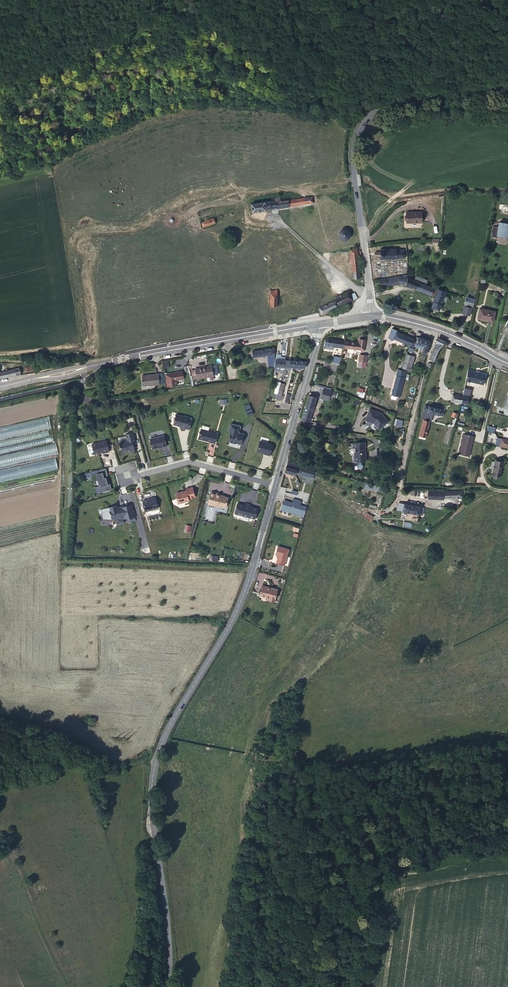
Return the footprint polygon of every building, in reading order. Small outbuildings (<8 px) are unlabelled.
[(283,203),(283,200),(275,201),(275,202),(255,205),(256,214),(317,205),(317,199),(292,202),(283,203)] [(422,213),(408,214),(409,225),(422,224),(422,213)] [(217,219),(210,221),(212,229),(219,226),(217,219)] [(498,223),(498,227),(493,226),(492,236),(507,238),(507,223),(498,223)] [(351,239),(352,237),(352,236),(351,234),(349,232),(347,231),(345,231),(343,231),(341,233),(340,234),(340,235),(339,237),(340,239),(341,241),(343,243),(346,243),(347,243),(348,243),(350,241),(351,239)] [(348,248),(349,257),(357,256),(356,247),(348,248)] [(375,255),(379,255),(379,258),(404,256),(403,247),(378,249),(379,251),(374,251),(375,255)] [(357,256),(349,257),(352,273),(359,272),(357,256)] [(411,277),(402,274),(401,275),(401,282),(402,283),(407,285),(411,277)] [(401,275),(382,277),(383,284),(401,282),(401,275)] [(432,296),(436,288),(428,284),(418,280),(412,277),(411,277),(407,285),(432,296)] [(349,288),(335,298),(340,306),(354,298),(349,288)] [(441,293),(433,310),(440,314),(448,295),(441,292),(441,293)] [(333,300),(319,307),(322,312),(336,304),(333,300)] [(471,311),(465,309),(462,316),(469,318),(471,311)] [(495,317),(480,312),(477,321),(492,326),(495,317)] [(409,339),(410,338),(398,335),(399,332),(394,330),(392,341),(396,342),(397,340),(408,343),(409,339)] [(345,340),(324,338),(323,345),(326,346),(326,349),(332,349),(332,347),(344,348),(345,340)] [(427,356),(431,341),(418,338),(417,341),(419,342),(417,349),(420,350),(420,352),(423,353),(423,355),(427,356)] [(415,341),(409,339),(408,343),(407,344),(413,346),(411,352),(414,353),(417,343),(415,342),(415,341)] [(447,343),(437,339),(431,361),(436,363),(442,347),(446,344),(447,343)] [(359,342),(345,340),(344,348),(365,349),(366,342),(359,342)] [(274,348),(255,351),(256,357),(275,354),(274,348)] [(342,357),(333,355),(332,362),(340,364),(342,357)] [(416,357),(409,355),(405,368),(412,370),(416,357)] [(290,367),(303,369),(305,362),(294,361),(291,361),(290,367)] [(210,363),(194,367),(197,377),(197,378),(213,373),(210,363)] [(19,371),(18,365),(7,367),(6,368),(0,369),(0,372),(1,375),(19,371)] [(507,372),(501,369),(496,393),(502,394),(507,372)] [(183,371),(170,373),(172,380),(184,378),(183,371)] [(163,372),(142,374),(144,385),(161,383),(160,378),(163,378),(163,372)] [(486,375),(474,372),(472,382),(484,385),(486,375)] [(277,400),(282,401),(284,383),(276,382),(275,390),(278,391),(277,400)] [(330,401),(332,390),(323,388),(321,399),(330,401)] [(364,397),(365,389),(358,388),(356,396),(364,397)] [(462,394),(453,392),(452,399),(460,401),(462,394)] [(469,395),(462,394),(460,401),(468,403),(469,395)] [(391,395),(388,412),(395,413),(398,396),(391,395)] [(310,422),(312,413),(316,398),(309,396),(303,420),(310,422)] [(444,410),(426,405),(424,411),(443,416),(444,410)] [(364,421),(383,429),(388,417),(369,409),(364,421)] [(176,422),(177,424),(183,425),(182,427),(187,429),(187,427),(191,428),(193,419),(189,418),(190,416),(186,415),(185,416),(178,414),(176,422)] [(395,419),(394,426),(402,427),(403,420),(395,419)] [(242,425),(232,422),(230,431),(232,431),(230,439),(242,442),(245,434),(240,433),(240,431),(242,425)] [(488,422),(487,431),(495,432),(497,423),(488,422)] [(429,424),(424,423),(420,438),(425,440),(429,424)] [(203,428),(200,438),(217,442),(219,432),(203,428)] [(122,442),(124,451),(133,449),(133,451),(137,450),(134,440),(137,440),(135,432),(128,434),(130,440),(128,441),(127,440),(123,440),(122,442)] [(475,435),(465,433),(460,453),(471,456),(475,435)] [(166,435),(152,438),(154,448),(163,445),(163,446),(168,445),(166,435)] [(91,444),(94,455),(109,451),(107,440),(91,444)] [(259,449),(266,452),(268,452),(267,453),(271,454),(274,443),(262,440),(259,449)] [(366,443),(354,443),(355,449),(356,449),(356,463),(359,463),(366,462),(366,443)] [(58,455),(56,445),(0,455),(0,466),(58,455)] [(0,470),(0,482),(58,470),(56,459),(0,470)] [(285,473),(297,476),(299,468),(300,463),(289,459),(285,473)] [(506,462),(500,460),(495,475),(502,477),(506,462)] [(108,467),(100,469),(101,473),(95,475),(96,480),(101,478),(104,492),(113,489),(111,479),(109,480),(108,477),(110,477),(111,477),(108,467)] [(311,469),(305,467),(304,470),(302,475),(313,479),(316,468),(312,467),(311,469)] [(184,490),(179,492),(179,497),(179,498),(179,501),(181,502),(191,499),(191,497),(197,496),(195,486),(188,488),(188,489),(187,490),(185,491),(184,490)] [(213,490),(210,502),(222,505),(228,506),(230,496),(222,494),(223,492),(213,490)] [(153,498),(145,500),(148,510),(161,507),(158,496),(153,498)] [(256,519),(258,508),(238,503),(235,515),(256,519)] [(114,511),(116,520),(127,520),(132,518),(133,520),(138,518),(134,504),(120,507),(119,504),(111,506),(113,511),(114,511)] [(421,507),(405,505),(404,510),(423,513),(424,510),(421,509),(421,507)] [(346,531),(341,529),(337,538),(342,540),(346,531)] [(292,552),(280,549),(278,558),(281,559),(279,566),(287,569),(292,552)] [(325,585),(319,581),(311,596),(318,599),(325,585)] [(281,591),(266,588),(264,597),(273,600),(272,602),(278,604),(281,591)]
